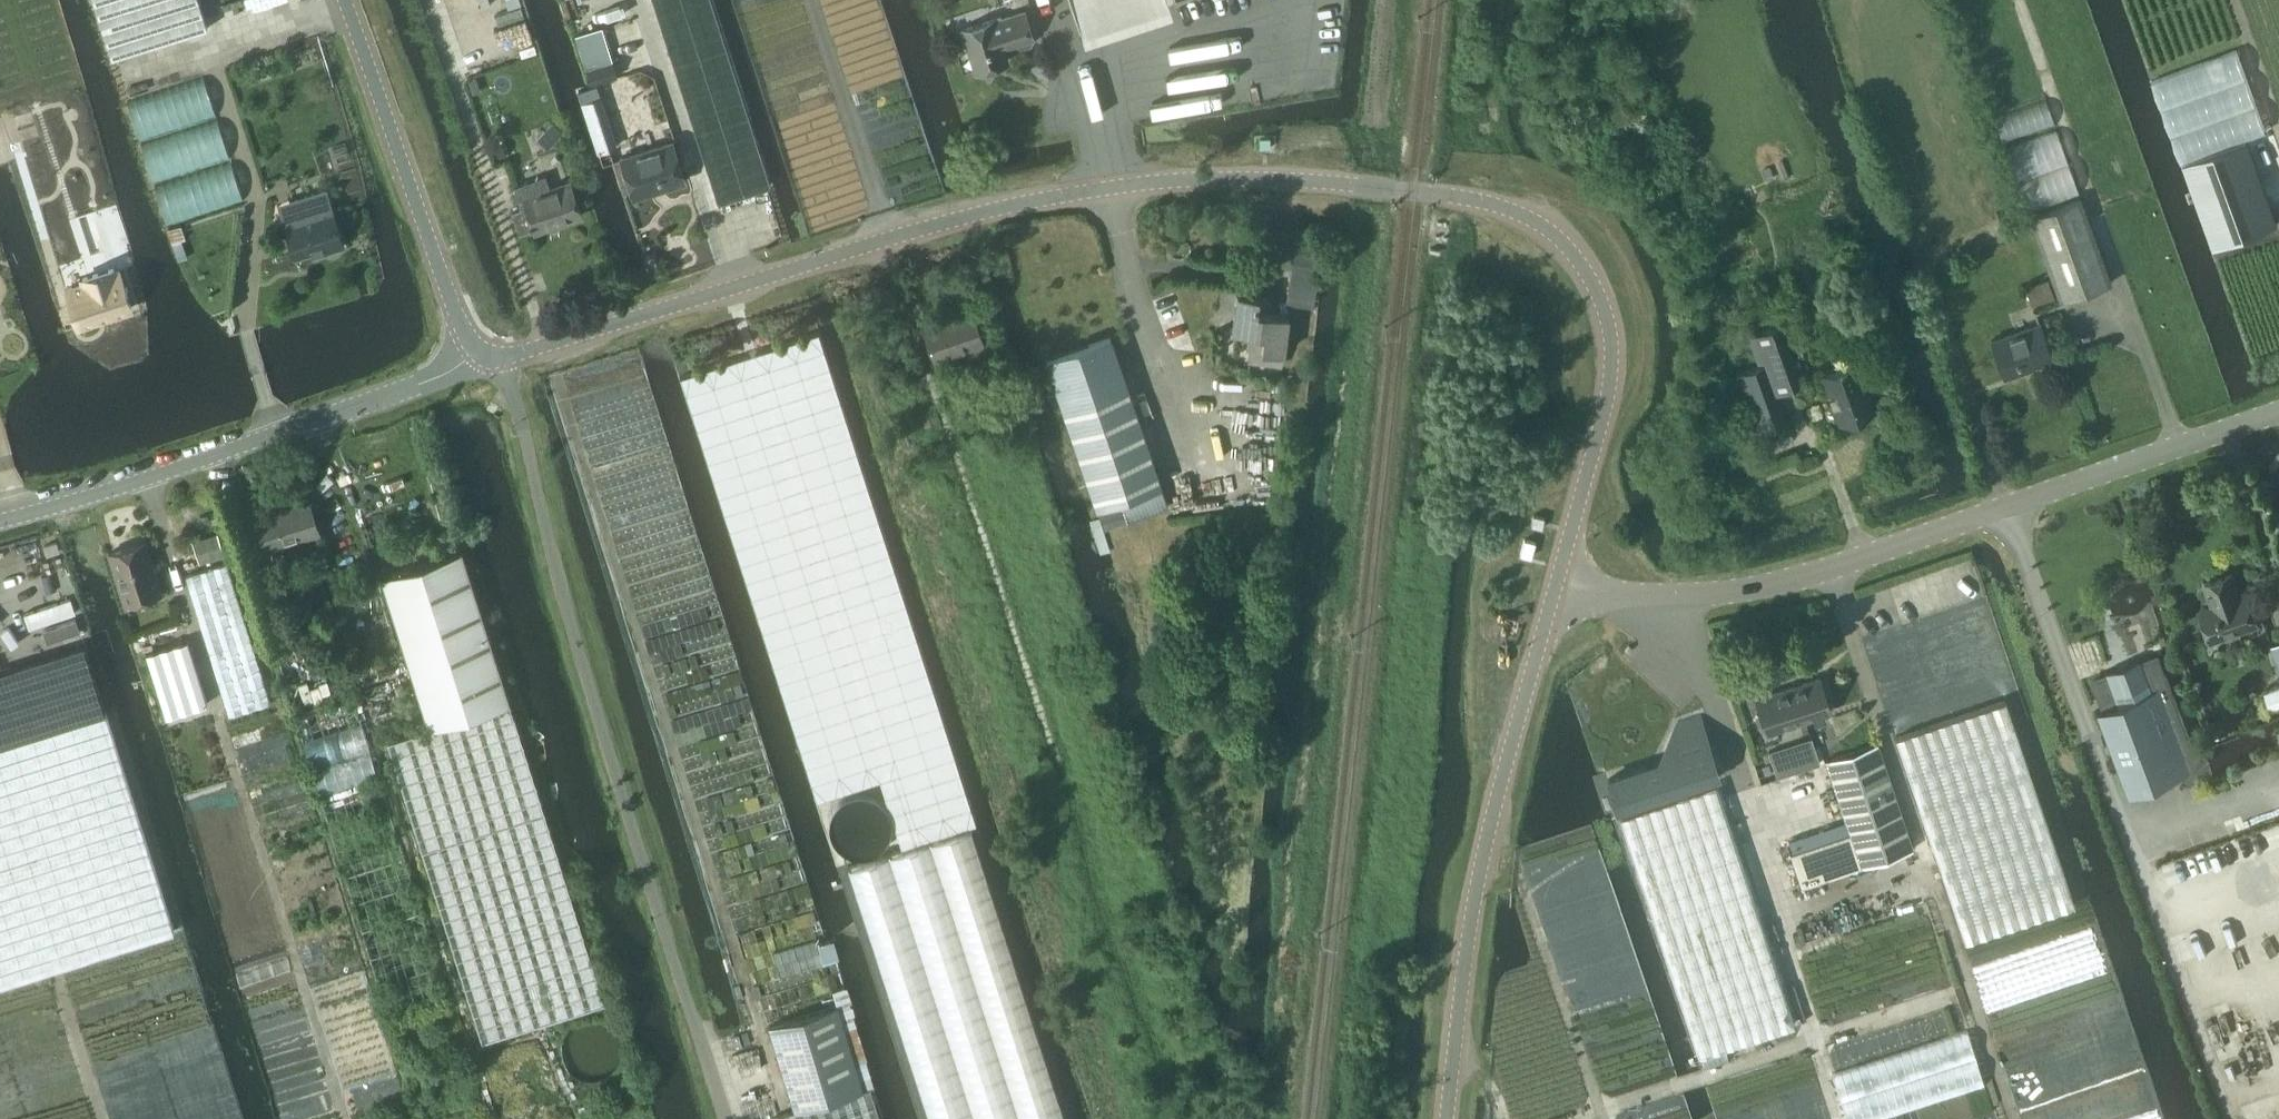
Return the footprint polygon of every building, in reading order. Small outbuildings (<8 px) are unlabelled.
[(111,57),(206,26),(198,0),(93,0),(111,57)] [(1024,9),(993,19),(992,18),(962,28),(975,70),(1006,59),(1002,45),(1032,36),(1024,9)] [(608,50),(582,58),(590,83),(616,76),(608,50)] [(126,100),(139,140),(215,115),(202,75),(126,100)] [(597,118),(588,121),(598,151),(606,148),(615,146),(605,116),(597,118)] [(140,142),(153,182),(229,157),(216,117),(140,142)] [(555,140),(563,131),(553,122),(545,131),(555,140)] [(2246,139),(2183,162),(2213,246),(2277,223),(2246,139)] [(660,181),(661,184),(684,177),(672,141),(622,157),(633,190),(660,181)] [(154,184),(167,224),(243,199),(230,159),(154,184)] [(523,197),(535,229),(582,213),(570,180),(523,197)] [(2028,214),(2058,300),(2109,282),(2078,196),(2028,214)] [(298,220),(284,224),(294,254),(321,245),(323,251),(343,244),(332,209),(315,214),(310,198),(292,203),(298,220)] [(115,205),(99,210),(111,248),(127,243),(115,205)] [(2005,210),(1995,213),(1998,221),(2008,218),(2005,210)] [(83,282),(65,287),(77,324),(130,307),(118,270),(113,272),(112,267),(81,277),(83,282)] [(1291,269),(1287,300),(1312,302),(1315,272),(1291,269)] [(2032,306),(2055,297),(2048,279),(2025,287),(2032,306)] [(1268,296),(1235,292),(1231,329),(1261,333),(1258,360),(1280,363),(1286,315),(1266,312),(1268,296)] [(923,325),(934,358),(981,343),(970,309),(923,325)] [(1989,340),(2002,375),(2050,357),(2037,322),(1989,340)] [(1749,335),(1760,364),(1772,392),(1799,381),(1790,352),(1779,324),(1749,335)] [(1045,358),(1079,460),(1094,504),(1095,506),(1117,498),(1124,520),(1166,505),(1159,484),(1132,404),(1109,336),(1045,358)] [(1831,402),(1823,405),(1831,425),(1874,409),(1856,361),(1820,374),(1831,402)] [(1783,421),(1772,392),(1760,364),(1732,374),(1753,433),(1783,421)] [(255,516),(265,548),(319,531),(309,499),(256,515),(255,516)] [(1530,525),(1542,528),(1544,517),(1533,514),(1530,525)] [(215,535),(192,542),(198,563),(222,555),(215,535)] [(1524,539),(1520,554),(1530,557),(1534,542),(1524,539)] [(111,553),(126,603),(161,592),(146,542),(111,553)] [(462,549),(380,575),(428,728),(510,702),(462,549)] [(186,575),(207,646),(229,715),(271,703),(244,617),(227,562),(186,575)] [(60,566),(21,579),(29,605),(68,592),(60,566)] [(2258,626),(2249,596),(2240,599),(2232,576),(2206,585),(2213,608),(2201,612),(2210,642),(2258,626)] [(145,652),(165,715),(205,703),(185,639),(145,652)] [(44,972),(59,967),(174,931),(105,712),(84,644),(0,670),(0,986),(44,972)] [(2101,698),(2102,701),(2103,701),(2106,709),(2101,711),(2097,712),(2096,709),(2095,710),(2107,743),(2112,741),(2130,789),(2171,774),(2174,773),(2175,776),(2176,775),(2171,762),(2176,760),(2190,773),(2205,758),(2189,743),(2167,686),(2165,687),(2161,677),(2164,676),(2156,656),(2140,662),(2139,660),(2139,658),(2137,659),(2139,662),(2107,674),(2106,671),(2105,671),(2105,672),(2106,675),(2094,679),(2101,698)] [(1754,699),(1765,733),(1828,711),(1817,677),(1754,699)] [(2264,691),(2270,709),(2278,706),(2278,685),(2264,691)] [(295,713),(386,1011),(444,994),(360,718),(347,697),(295,713)] [(2003,700),(1893,737),(1962,940),(2071,904),(2003,700)] [(604,1003),(510,702),(428,728),(387,741),(482,1041),(604,1003)] [(1717,777),(1698,717),(1678,723),(1659,762),(1607,779),(1617,810),(1717,777)] [(2226,733),(2222,721),(2209,725),(2214,738),(2226,733)] [(1810,737),(1798,741),(1806,766),(1819,762),(1810,737)] [(1910,848),(1894,800),(1874,743),(1823,760),(1859,866),(1910,848)] [(1618,819),(1699,1058),(1796,1025),(1715,786),(1618,819)] [(1847,834),(1788,854),(1799,885),(1858,865),(1847,834)] [(877,1107),(876,1107),(870,1089),(863,1091),(837,1006),(768,1027),(794,1112),(787,1114),(789,1118),(881,1118),(877,1107)] [(618,1052),(618,1051),(617,1046),(616,1041),(610,1032),(606,1028),(601,1025),(594,1023),(590,1023),(580,1024),(575,1027),(571,1030),(567,1034),(564,1039),(562,1045),(561,1050),(562,1056),(563,1061),(568,1070),(572,1073),(576,1076),(581,1078),(587,1079),(593,1079),(598,1078),(603,1076),(608,1072),(612,1068),(615,1063),(617,1057),(618,1052)]
